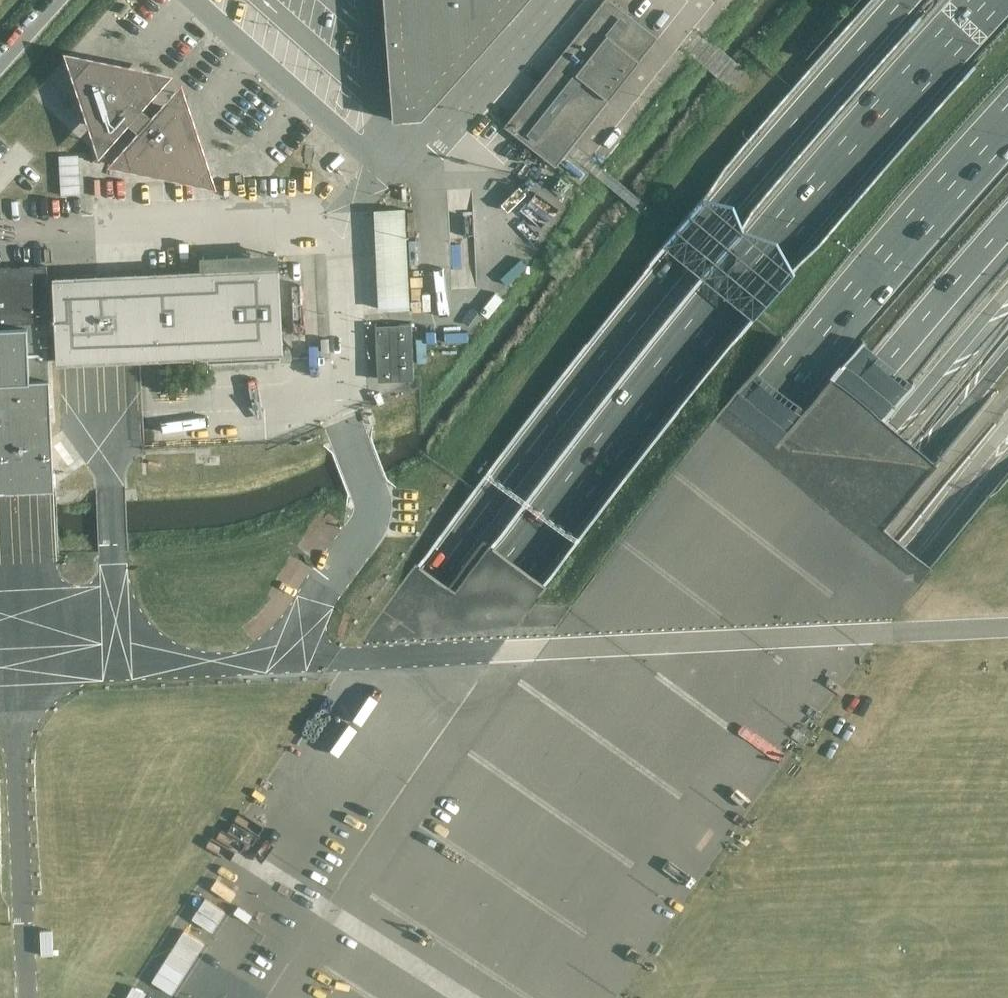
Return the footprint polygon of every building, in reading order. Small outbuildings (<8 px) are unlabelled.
[(527,0),(383,0),(392,121),(422,119),(527,0)] [(556,167),(567,152),(573,144),(658,37),(612,0),(603,0),(504,126),(556,167)] [(94,126),(115,131),(125,120),(141,134),(131,145),(138,166),(188,176),(203,160),(187,112),(165,107),(155,118),(152,115),(139,104),(149,93),(142,72),(93,62),(78,78),(94,126)] [(65,190),(81,190),(81,153),(64,153),(65,190)] [(375,211),(380,309),(409,307),(404,210),(375,211)] [(204,269),(155,272),(97,274),(96,262),(0,267),(0,324),(55,322),(55,328),(56,358),(57,365),(59,365),(158,360),(207,358),(208,362),(209,362),(281,359),(280,354),(283,354),(279,266),(204,269)] [(378,322),(379,377),(415,376),(414,321),(378,322)] [(56,358),(55,328),(55,322),(0,324),(0,491),(55,489),(49,359),(56,358)]
